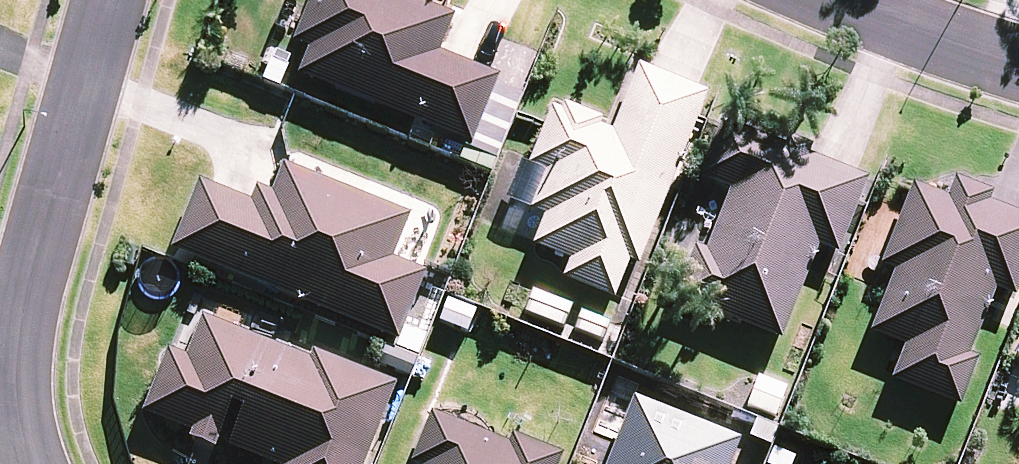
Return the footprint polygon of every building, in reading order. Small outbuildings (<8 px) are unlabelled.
[(451,22),(396,0),(308,0),(288,48),(304,54),(293,80),(467,150),(495,81),(436,58),(451,22)] [(697,122),(706,99),(637,72),(610,138),(596,133),(599,125),(559,109),(556,116),(548,113),(542,127),(524,171),(540,177),(525,215),(540,221),(528,251),(565,266),(558,283),(610,305),(626,267),(636,271),(697,122)] [(854,206),(863,184),(804,160),(807,152),(783,142),(780,151),(718,126),(716,130),(694,183),(725,195),(701,255),(692,251),(671,302),(777,345),(815,252),(833,259),(854,206)] [(195,187),(168,255),(393,345),(420,278),(387,265),(405,220),(281,169),(269,198),(253,192),(247,208),(195,187)] [(909,188),(875,270),(889,276),(864,337),(899,351),(886,385),(953,412),(973,362),(965,359),(991,294),(1010,302),(1018,279),(1018,221),(984,207),(987,198),(951,183),(943,202),(909,188)] [(521,317),(560,332),(568,311),(529,295),(521,317)] [(436,325),(466,337),(475,316),(444,304),(436,325)] [(570,334),(598,345),(605,327),(578,316),(570,334)] [(199,322),(183,362),(163,354),(138,417),(212,446),(226,412),(237,417),(223,451),(255,463),(361,463),(391,389),(310,356),(306,365),(199,322)] [(382,349),(374,369),(407,382),(415,363),(382,349)] [(743,410),(772,422),(784,392),(755,381),(743,410)] [(558,459),(508,439),(504,449),(428,418),(409,463),(556,463),(558,459)] [(752,424),(745,441),(767,450),(775,433),(752,424)] [(608,452),(603,463),(639,463),(608,452)] [(791,461),(771,452),(766,463),(790,463),(791,461)]
